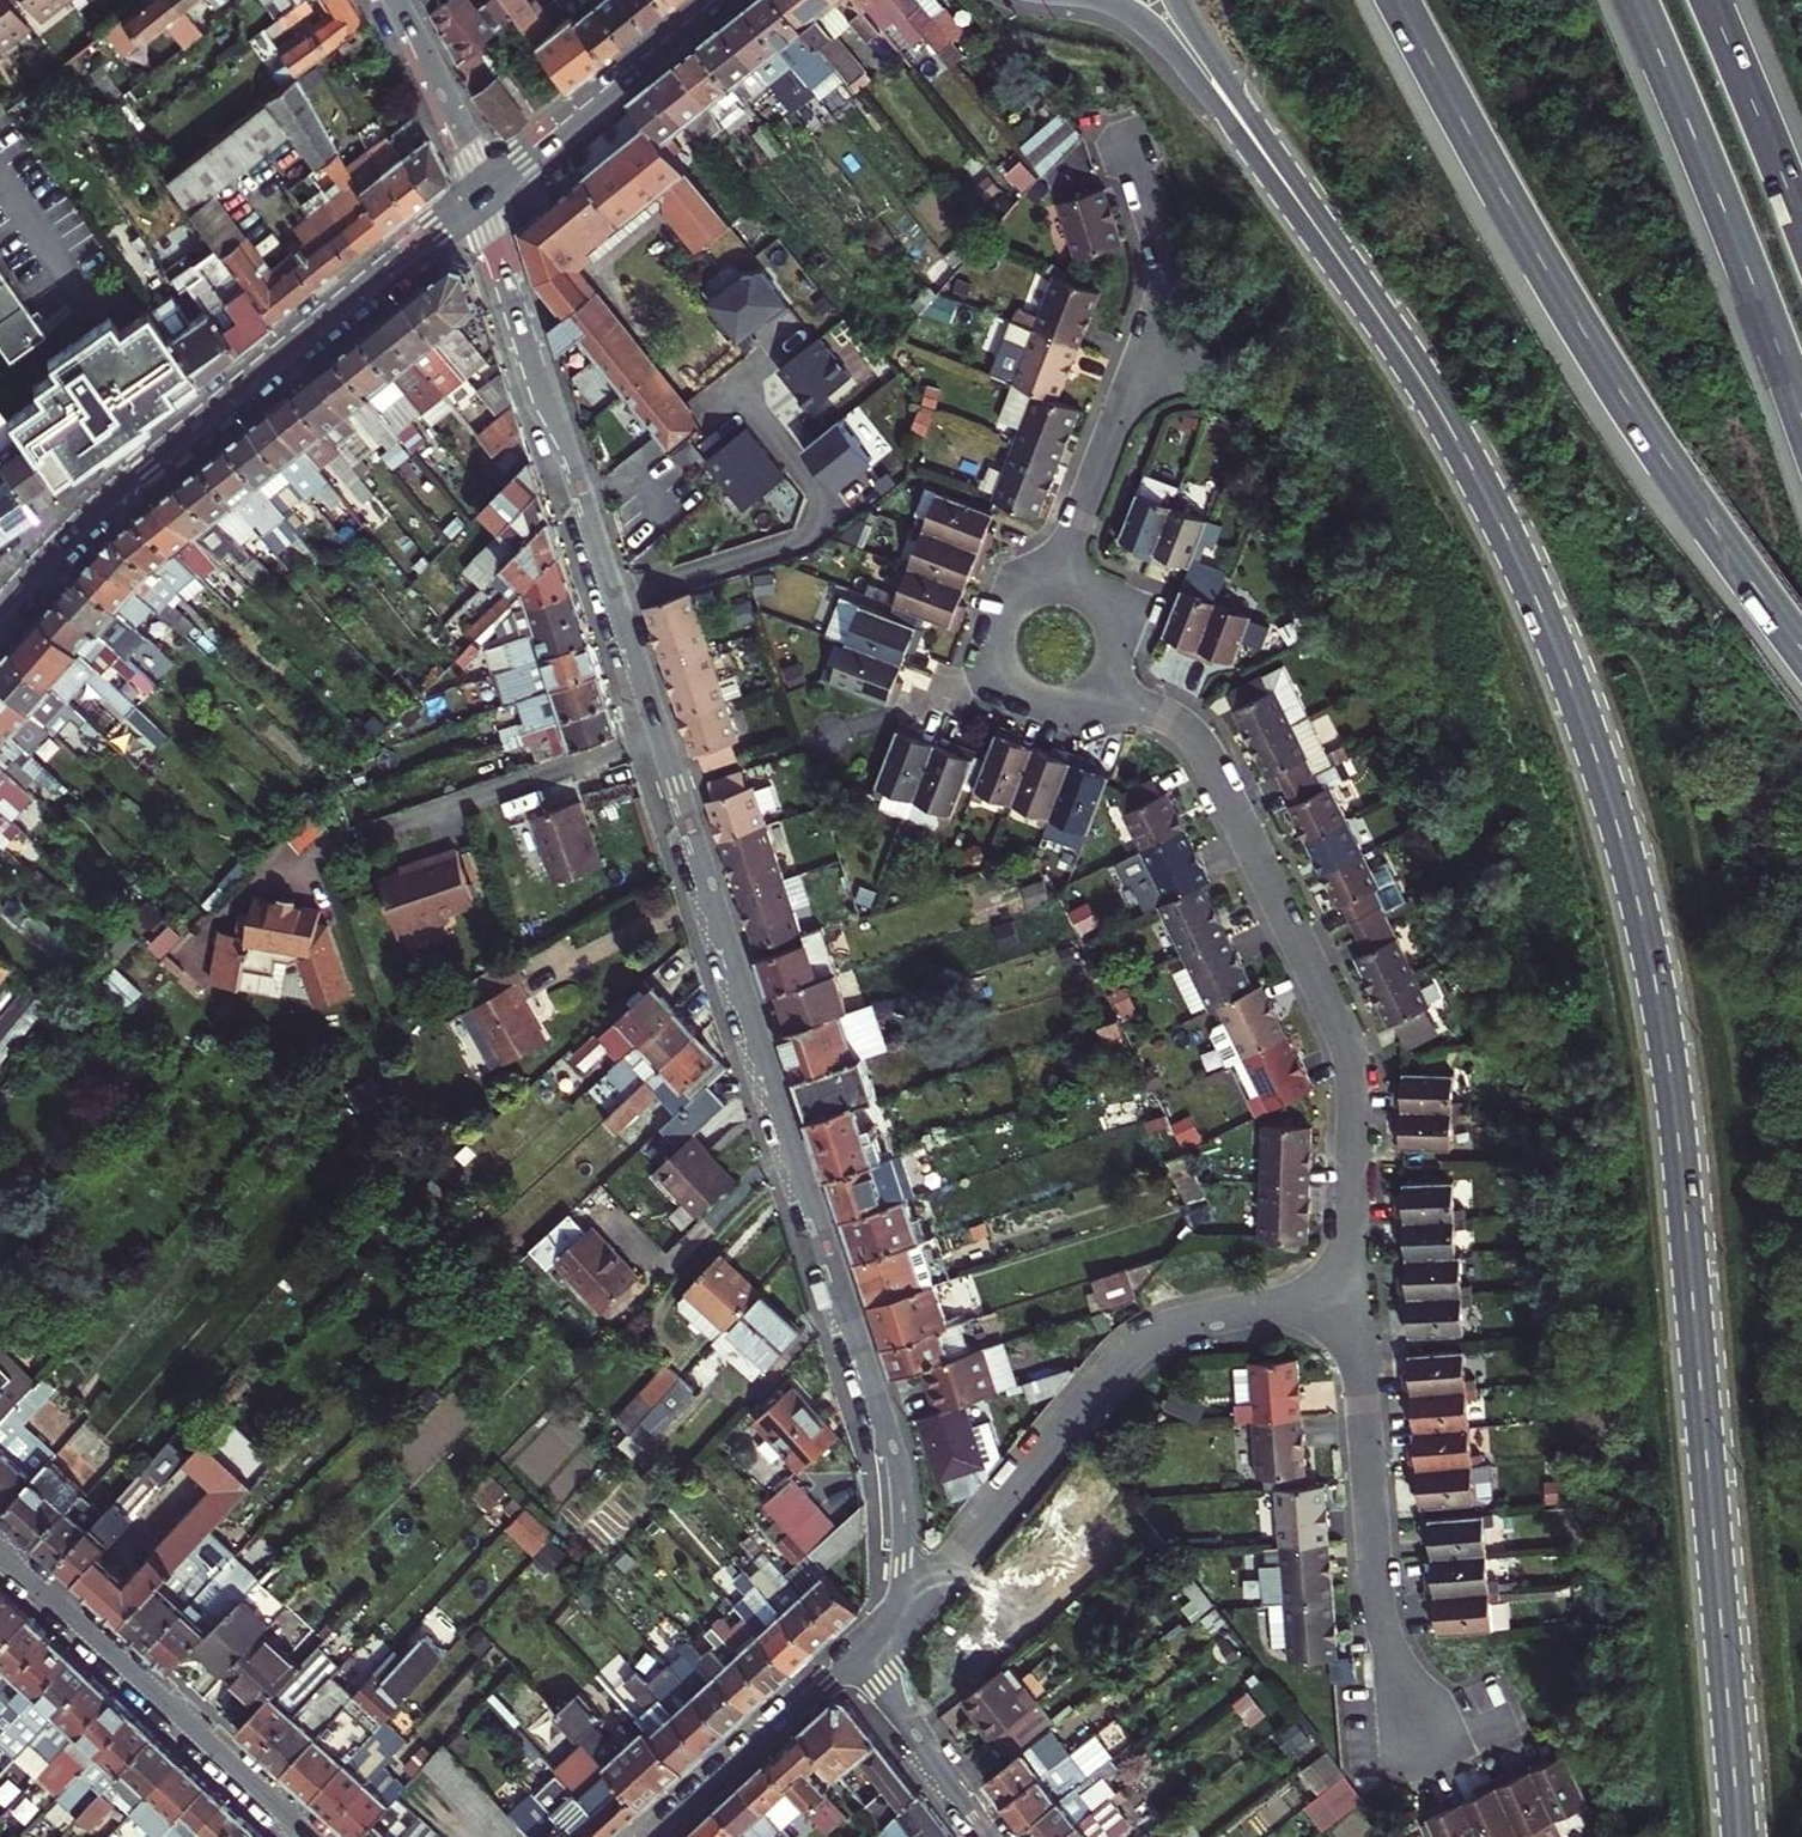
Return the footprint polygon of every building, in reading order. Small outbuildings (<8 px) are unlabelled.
[(28,24),(10,0),(0,0),(0,45),(28,24)] [(22,0),(10,0),(28,24),(36,18),(22,0)] [(36,18),(37,20),(64,0),(22,0),(36,18)] [(111,27),(128,49),(166,20),(183,6),(179,0),(145,0),(139,5),(111,27)] [(194,21),(207,11),(204,7),(213,0),(191,0),(183,6),(194,21)] [(204,7),(207,11),(194,21),(204,33),(210,43),(223,32),(216,23),(232,11),(223,0),(213,0),(204,7)] [(310,0),(301,0),(296,3),(303,13),(314,6),(310,0)] [(334,14),(347,34),(368,18),(357,0),(325,0),(334,14)] [(428,25),(448,64),(476,44),(474,41),(478,37),(505,13),(496,0),(484,0),(473,7),(468,0),(414,0),(428,25)] [(505,13),(515,27),(556,90),(574,76),(592,62),(556,9),(535,23),(520,0),(496,0),(505,13)] [(556,9),(592,62),(603,53),(614,45),(585,0),(550,0),(556,9)] [(634,29),(615,0),(585,0),(614,45),(624,37),(634,29)] [(656,11),(649,0),(615,0),(634,29),(645,20),(656,11)] [(656,11),(667,3),(671,0),(649,0),(656,11)] [(747,8),(787,57),(778,64),(783,71),(793,64),(810,85),(833,65),(780,0),(757,0),(747,8)] [(855,93),(870,81),(864,74),(867,72),(838,37),(855,24),(869,41),(884,30),(867,10),(854,21),(841,6),(848,0),(780,0),(833,65),(843,77),(855,93)] [(897,0),(859,0),(867,10),(884,30),(894,21),(914,45),(925,35),(897,0)] [(938,0),(897,0),(925,35),(950,66),(963,56),(953,42),(933,18),(944,8),(938,0)] [(166,20),(183,29),(194,21),(183,6),(166,20)] [(769,83),(795,114),(818,95),(810,85),(793,64),(783,71),(778,64),(787,57),(747,8),(736,17),(724,27),(769,83)] [(953,42),(965,32),(944,8),(933,18),(953,42)] [(490,49),(515,27),(505,13),(478,37),(488,51),(490,49)] [(347,34),(334,14),(314,29),(328,49),(347,34)] [(194,21),(183,29),(191,43),(204,33),(194,21)] [(354,62),(381,43),(369,22),(348,37),(342,42),(354,62)] [(713,36),(701,45),(746,101),(769,83),(724,27),(713,36)] [(314,29),(283,52),(297,72),(328,49),(314,29)] [(222,61),(210,43),(204,33),(191,43),(181,51),(189,61),(201,78),(219,62),(222,61)] [(488,51),(478,37),(474,41),(476,44),(480,48),(474,53),(492,76),(497,71),(529,111),(545,99),(515,60),(502,68),(490,49),(488,51)] [(480,48),(476,44),(448,64),(466,96),(473,95),(500,134),(514,124),(529,111),(497,71),(492,76),(474,53),(480,48)] [(726,125),(732,132),(756,113),(746,101),(701,45),(689,54),(676,64),(726,125)] [(181,51),(170,59),(178,70),(189,61),(181,51)] [(270,61),(286,85),(299,75),(297,72),(283,52),(270,61)] [(726,125),(676,64),(665,73),(654,82),(688,125),(693,132),(686,137),(691,143),(697,137),(702,143),(726,125)] [(300,74),(332,135),(346,127),(313,65),(300,74)] [(833,65),(810,85),(818,95),(819,97),(843,77),(833,65)] [(273,95),(270,97),(291,131),(315,169),(317,167),(325,160),(340,148),(332,135),(300,74),(299,75),(286,85),(273,95)] [(629,102),(632,106),(648,125),(690,178),(701,170),(674,135),(688,125),(654,82),(642,92),(629,102)] [(190,159),(213,192),(291,131),(270,97),(253,110),(235,124),(190,159)] [(1043,124),(1066,150),(1083,133),(1062,109),(1043,124)] [(391,127),(390,128),(427,197),(436,189),(445,182),(447,171),(416,110),(391,127)] [(872,113),(865,119),(878,134),(885,129),(872,113)] [(1019,145),(1043,173),(1066,150),(1043,124),(1019,145)] [(690,178),(648,125),(566,193),(538,216),(520,232),(535,283),(564,318),(551,328),(555,341),(559,354),(580,337),(673,451),(671,452),(673,454),(702,430),(701,428),(700,429),(569,268),(589,252),(596,261),(668,203),(704,248),(729,226),(690,178)] [(765,125),(755,133),(773,158),(783,150),(765,125)] [(427,197),(390,128),(382,134),(386,141),(383,144),(389,158),(380,163),(406,214),(416,205),(427,197)] [(697,137),(691,143),(695,149),(702,144),(702,143),(697,137)] [(406,214),(380,163),(374,166),(367,156),(373,150),(370,144),(347,161),(384,231),(395,222),(406,214)] [(344,187),(330,197),(364,247),(374,239),(384,231),(347,161),(340,148),(325,160),(330,167),(344,187)] [(1038,176),(1022,158),(1008,170),(1024,189),(1038,176)] [(244,237),(213,192),(190,159),(166,177),(215,247),(220,254),(244,237)] [(325,160),(317,167),(321,173),(330,167),(325,160)] [(311,171),(316,177),(321,173),(317,167),(315,169),(311,171)] [(311,171),(304,176),(309,182),(316,177),(311,171)] [(991,174),(978,185),(990,200),(1004,189),(991,174)] [(295,197),(302,205),(323,189),(316,177),(309,182),(304,176),(296,182),(295,197)] [(364,247),(330,197),(323,189),(302,205),(310,214),(325,233),(347,261),(356,254),(364,247)] [(1101,190),(1058,204),(1075,259),(1122,245),(1118,233),(1115,222),(1116,221),(1111,205),(1110,206),(1105,189),(1101,190)] [(310,245),(325,233),(310,214),(297,224),(310,245)] [(331,275),(347,261),(325,233),(310,245),(331,275)] [(313,289),(292,260),(272,277),(244,237),(220,254),(269,325),(291,307),(313,289)] [(313,289),(331,275),(310,245),(292,260),(313,289)] [(183,285),(191,280),(211,309),(239,349),(254,337),(269,325),(220,254),(215,247),(176,274),(183,285)] [(929,271),(945,285),(958,270),(942,256),(929,271)] [(445,272),(438,279),(496,359),(497,361),(500,358),(471,271),(454,266),(445,272)] [(34,315),(0,267),(0,344),(11,359),(47,334),(46,332),(34,315)] [(710,303),(740,340),(768,318),(771,321),(789,306),(763,273),(744,277),(710,303)] [(1038,315),(1019,308),(1014,321),(1079,346),(1085,331),(1086,332),(1089,324),(1093,316),(1091,316),(1100,292),(1069,280),(1054,274),(1038,315)] [(496,359),(438,279),(424,290),(410,301),(470,378),(496,359)] [(912,305),(920,314),(935,296),(937,294),(930,285),(912,305)] [(239,349),(211,309),(194,320),(175,292),(153,308),(174,340),(171,342),(199,381),(219,365),(239,349)] [(920,335),(945,345),(962,301),(939,293),(937,294),(935,296),(920,335)] [(388,319),(448,396),(470,378),(410,301),(399,310),(388,319)] [(49,479),(54,486),(73,473),(104,452),(149,422),(147,419),(161,409),(186,390),(190,387),(199,381),(171,342),(148,310),(138,318),(120,331),(111,318),(49,363),(56,372),(34,388),(42,399),(9,422),(49,479)] [(40,310),(34,315),(46,332),(52,328),(40,310)] [(425,413),(448,396),(388,319),(376,328),(364,337),(425,413)] [(1079,346),(1014,321),(992,375),(1018,385),(1034,392),(1058,401),(1067,378),(1068,378),(1071,370),(1074,362),(1073,362),(1079,346)] [(342,356),(407,438),(420,454),(430,446),(413,424),(425,413),(364,337),(353,347),(342,356)] [(812,410),(852,378),(820,339),(781,370),(793,385),(795,384),(801,392),(799,393),(812,410)] [(392,451),(407,438),(342,356),(331,364),(320,373),(362,425),(381,449),(387,444),(392,451)] [(347,437),(362,425),(320,373),(309,382),(298,391),(340,443),(347,437)] [(506,377),(484,395),(496,411),(513,399),(506,377)] [(940,388),(927,385),(923,406),(936,409),(940,388)] [(1034,392),(1018,385),(1003,424),(1019,430),(1034,392)] [(347,451),(340,443),(298,391),(286,400),(275,409),(323,470),(333,462),(347,451)] [(1058,401),(1034,392),(1019,430),(1013,446),(1059,464),(1066,448),(1069,440),(1072,432),(1071,432),(1080,410),(1058,401)] [(459,409),(448,396),(425,413),(436,427),(459,409)] [(496,457),(523,429),(514,402),(480,438),(496,457)] [(264,418),(254,426),(309,496),(311,498),(321,489),(334,506),(345,498),(330,479),(323,470),(275,409),(264,418)] [(934,415),(919,409),(912,428),(927,434),(934,415)] [(24,497),(37,488),(49,479),(9,422),(0,410),(0,463),(24,497)] [(1198,417),(1184,418),(1184,430),(1199,429),(1198,417)] [(840,418),(803,449),(836,489),(873,459),(840,418)] [(309,496),(254,426),(242,435),(230,445),(282,511),(301,534),(309,527),(295,508),(309,496)] [(748,428),(709,459),(748,509),(785,479),(759,446),(761,444),(748,428)] [(478,475),(495,497),(532,458),(523,429),(496,457),(478,475)] [(420,454),(407,438),(392,451),(386,455),(398,470),(420,454)] [(219,454),(208,463),(261,532),(279,556),(303,537),(301,534),(282,511),(230,445),(219,454)] [(1059,464),(1013,446),(992,499),(1004,504),(1038,518),(1047,495),(1048,495),(1051,487),(1054,480),(1053,479),(1059,464)] [(379,493),(347,451),(333,462),(366,503),(379,493)] [(537,474),(532,458),(495,497),(484,508),(505,528),(542,489),(537,474)] [(14,533),(26,525),(38,516),(24,497),(0,463),(0,514),(14,533)] [(183,483),(246,543),(261,532),(208,463),(195,473),(183,483)] [(1144,557),(1152,560),(1177,497),(1180,488),(1145,474),(1120,540),(1138,546),(1135,554),(1144,557)] [(257,553),(246,543),(183,483),(172,491),(162,499),(225,559),(232,554),(244,567),(257,553)] [(486,587),(495,578),(551,518),(547,503),(542,489),(505,528),(466,568),(486,587)] [(927,521),(938,492),(929,489),(918,517),(927,521)] [(993,513),(938,492),(927,521),(918,517),(915,526),(986,554),(990,543),(994,532),(987,529),(993,513)] [(1186,501),(1177,497),(1152,560),(1161,564),(1170,567),(1173,559),(1190,567),(1194,557),(1209,519),(1182,509),(1186,501)] [(225,559),(162,499),(152,507),(142,515),(203,574),(207,578),(225,559)] [(472,520),(466,512),(446,530),(454,540),(472,520)] [(2,542),(14,533),(0,514),(0,543),(2,542)] [(181,591),(203,574),(142,515),(131,524),(120,533),(181,591)] [(482,632),(511,602),(562,551),(557,534),(551,518),(495,578),(509,592),(489,612),(473,629),(479,636),(482,632)] [(911,535),(920,538),(909,566),(964,588),(970,572),(977,576),(982,565),(986,554),(915,526),(911,535)] [(102,553),(157,605),(189,635),(198,625),(172,602),(181,591),(120,533),(111,543),(102,553)] [(562,551),(511,602),(517,609),(574,587),(568,569),(562,551)] [(139,625),(157,605),(102,553),(93,563),(84,573),(139,625)] [(274,570),(259,556),(247,569),(261,583),(274,570)] [(1194,557),(1190,567),(1164,636),(1182,642),(1179,649),(1187,653),(1196,656),(1221,593),(1230,570),(1194,557)] [(964,588),(909,566),(899,593),(891,589),(886,602),(896,605),(925,616),(929,618),(960,630),(964,618),(969,607),(958,603),(964,588)] [(139,625),(84,573),(74,584),(64,596),(126,654),(157,683),(164,675),(138,649),(151,636),(139,625)] [(207,578),(203,574),(181,591),(191,600),(213,583),(207,578)] [(509,592),(495,578),(486,587),(476,598),(489,612),(509,592)] [(423,597),(430,606),(443,592),(435,584),(423,597)] [(499,626),(505,641),(544,627),(583,613),(578,600),(574,587),(517,609),(499,626)] [(664,662),(709,647),(692,592),(646,607),(653,630),(652,631),(654,639),(657,647),(658,646),(664,662)] [(1226,605),(1229,597),(1221,593),(1196,656),(1205,659),(1213,663),(1216,656),(1234,663),(1242,642),(1261,650),(1270,629),(1251,621),(1252,616),(1226,605)] [(116,664),(126,654),(64,596),(55,606),(46,616),(107,674),(116,664)] [(892,617),(841,597),(826,635),(846,643),(902,665),(905,657),(908,649),(915,652),(924,629),(921,628),(925,616),(896,605),(892,617)] [(497,673),(591,640),(587,627),(583,613),(544,627),(505,641),(506,643),(489,650),(497,673)] [(107,674),(46,616),(38,625),(18,647),(70,697),(91,677),(130,714),(110,735),(141,765),(170,733),(120,685),(114,680),(113,679),(107,674)] [(1290,626),(1280,631),(1284,640),(1295,635),(1290,626)] [(508,703),(520,699),(601,670),(596,655),(591,640),(497,673),(508,703)] [(902,665),(846,643),(836,669),(828,665),(823,678),(895,705),(899,694),(904,682),(896,679),(902,665)] [(0,667),(0,676),(62,735),(77,719),(85,711),(70,697),(18,647),(7,659),(0,667)] [(681,717),(727,702),(709,647),(664,662),(669,678),(667,679),(670,687),(672,695),(674,694),(681,717)] [(157,683),(126,654),(116,664),(123,670),(132,679),(136,677),(150,691),(157,683)] [(116,664),(107,674),(113,679),(114,680),(123,670),(116,664)] [(1307,717),(1283,666),(1263,676),(1270,692),(1275,689),(1292,723),(1307,717)] [(503,730),(506,738),(611,701),(606,686),(601,670),(520,699),(527,722),(503,730)] [(27,745),(41,731),(59,746),(66,739),(62,735),(0,676),(0,719),(27,745)] [(1263,676),(1245,684),(1232,691),(1240,707),(1234,709),(1239,719),(1244,729),(1243,729),(1250,745),(1292,723),(1275,689),(1270,692),(1263,676)] [(534,743),(539,759),(621,731),(616,716),(611,701),(506,738),(510,751),(534,743)] [(733,742),(739,740),(727,702),(681,717),(679,717),(684,733),(686,733),(690,744),(693,755),(700,753),(705,770),(738,759),(733,742)] [(85,711),(77,719),(97,738),(105,730),(85,711)] [(1307,717),(1292,723),(1250,745),(1258,759),(1259,759),(1263,768),(1268,778),(1278,773),(1285,788),(1316,773),(1332,765),(1307,717)] [(27,787),(38,776),(55,792),(65,781),(27,745),(0,719),(0,761),(27,787)] [(912,727),(901,723),(873,794),(884,799),(881,807),(908,817),(936,744),(921,738),(924,731),(912,727)] [(1011,731),(1000,726),(989,756),(987,760),(976,790),(974,793),(972,798),(981,802),(985,793),(1013,804),(1035,748),(1020,742),(1023,735),(1011,731)] [(954,742),(951,750),(944,747),(936,744),(908,817),(937,828),(940,820),(948,824),(962,788),(974,793),(976,790),(987,760),(975,756),(977,752),(954,742)] [(1035,748),(1013,804),(1042,815),(1038,823),(1047,827),(1075,755),(1064,751),(1053,746),(1050,754),(1035,748)] [(1085,759),(1075,755),(1047,827),(1044,835),(1074,847),(1073,850),(1079,852),(1080,849),(1082,850),(1105,788),(1110,777),(1094,771),(1096,765),(1096,763),(1085,759)] [(0,761),(0,809),(11,819),(35,794),(27,787),(0,761)] [(1094,771),(1110,777),(1112,771),(1096,765),(1094,771)] [(721,839),(766,824),(754,786),(748,788),(742,771),(709,781),(715,799),(708,801),(712,812),(716,823),(714,823),(719,839),(721,839)] [(1332,785),(1323,789),(1316,773),(1285,788),(1293,804),(1290,805),(1294,815),(1299,825),(1298,825),(1306,840),(1348,820),(1332,785)] [(1130,812),(1124,814),(1141,850),(1185,828),(1186,827),(1179,813),(1178,814),(1173,803),(1168,792),(1161,796),(1153,780),(1122,794),(1130,812)] [(529,805),(542,844),(587,823),(581,807),(576,790),(529,805)] [(3,849),(21,829),(11,819),(0,809),(0,846),(3,849)] [(315,809),(292,834),(305,847),(328,823),(315,809)] [(1322,874),(1364,853),(1348,820),(1306,840),(1311,849),(1315,859),(1322,874)] [(597,857),(587,823),(542,844),(551,873),(597,857)] [(738,893),(784,878),(766,824),(721,839),(728,861),(727,862),(729,870),(732,878),(733,877),(738,893)] [(1185,828),(1141,850),(1159,889),(1147,896),(1154,908),(1159,906),(1203,884),(1211,881),(1203,865),(1204,864),(1201,857),(1197,849),(1196,850),(1185,828)] [(380,879),(391,913),(466,879),(461,863),(456,846),(414,862),(416,867),(380,879)] [(1159,889),(1141,850),(1114,863),(1123,882),(1134,887),(1146,912),(1154,908),(1147,896),(1159,889)] [(1373,871),(1364,853),(1322,874),(1329,889),(1330,889),(1334,898),(1339,908),(1343,907),(1350,922),(1382,907),(1374,891),(1381,888),(1373,871)] [(1382,907),(1386,915),(1406,904),(1387,865),(1373,871),(1381,888),(1374,891),(1382,907)] [(41,869),(34,877),(57,897),(63,889),(41,869)] [(802,873),(784,878),(794,907),(811,901),(802,873)] [(757,948),(802,933),(794,907),(784,878),(738,893),(743,909),(742,909),(745,917),(747,925),(748,925),(756,949),(757,948)] [(466,879),(391,913),(398,934),(446,917),(444,911),(473,900),(466,879)] [(1203,884),(1159,906),(1185,958),(1228,937),(1221,921),(1222,921),(1218,913),(1215,906),(1214,907),(1203,884)] [(880,892),(862,885),(856,900),(874,907),(880,892)] [(226,932),(215,983),(284,998),(291,963),(293,963),(304,961),(320,1008),(356,996),(334,927),(321,925),(324,909),(310,907),(300,904),(302,896),(287,893),(286,902),(259,896),(255,911),(248,910),(242,935),(226,932)] [(1090,901),(1070,911),(1081,934),(1101,924),(1090,901)] [(150,902),(141,912),(159,928),(168,919),(150,902)] [(1382,907),(1350,922),(1358,937),(1389,923),(1386,915),(1382,907)] [(1014,919),(996,925),(1004,949),(1022,943),(1014,919)] [(1389,923),(1358,937),(1366,953),(1356,958),(1361,968),(1365,977),(1364,978),(1372,993),(1414,972),(1389,923)] [(152,944),(164,956),(182,938),(170,926),(152,944)] [(840,972),(825,926),(802,933),(757,948),(760,958),(758,959),(763,977),(769,995),(840,972)] [(129,931),(114,948),(123,956),(139,939),(129,931)] [(1228,937),(1185,958),(1188,965),(1207,1004),(1210,1010),(1254,989),(1243,967),(1244,966),(1240,958),(1237,951),(1235,951),(1228,937)] [(16,966),(0,953),(0,984),(16,966)] [(166,960),(182,975),(188,970),(171,954),(166,960)] [(515,955),(465,985),(476,1005),(461,1014),(493,1067),(504,1060),(506,1064),(551,1038),(527,999),(532,996),(522,978),(527,975),(521,965),(515,955)] [(1207,1004),(1188,965),(1174,971),(1194,1011),(1207,1004)] [(117,969),(101,987),(128,1011),(144,993),(117,969)] [(840,972),(769,995),(775,1015),(782,1034),(845,1012),(852,1010),(840,972)] [(1426,1009),(1431,1006),(1414,972),(1372,993),(1379,1008),(1380,1007),(1390,1027),(1395,1024),(1398,1032),(1402,1040),(1434,1025),(1426,1009)] [(0,1019),(0,1064),(51,1004),(29,985),(0,1019)] [(1254,989),(1210,1010),(1236,1062),(1287,1037),(1276,1015),(1278,1015),(1274,1007),(1270,999),(1269,1000),(1261,985),(1254,989)] [(620,1060),(675,1010),(665,998),(654,986),(600,1036),(598,1034),(575,1055),(589,1069),(610,1049),(620,1060)] [(1127,986),(1112,993),(1125,1018),(1139,1011),(1127,986)] [(852,1010),(845,1012),(857,1051),(861,1049),(864,1058),(891,1049),(876,1003),(852,1010)] [(638,1075),(644,1082),(696,1035),(686,1022),(675,1010),(620,1060),(607,1073),(622,1089),(638,1075)] [(1236,1062),(1210,1010),(1199,1015),(1225,1067),(1229,1065),(1236,1062)] [(845,1012),(782,1034),(789,1057),(797,1079),(862,1058),(864,1058),(861,1049),(857,1051),(845,1012)] [(1127,1040),(1119,1018),(1099,1025),(1106,1047),(1127,1040)] [(1434,1025),(1402,1040),(1407,1051),(1439,1036),(1434,1025)] [(696,1035),(644,1082),(601,1121),(611,1131),(654,1092),(675,1115),(710,1084),(726,1069),(711,1052),(696,1035)] [(1287,1037),(1236,1062),(1229,1065),(1255,1118),(1297,1097),(1313,1089),(1305,1073),(1306,1073),(1302,1065),(1298,1057),(1298,1058),(1287,1037)] [(858,1105),(876,1099),(862,1058),(797,1079),(803,1099),(810,1119),(858,1105)] [(1255,1118),(1229,1065),(1225,1067),(1250,1120),(1255,1118)] [(1461,1103),(1452,1103),(1453,1075),(1410,1073),(1404,1073),(1404,1082),(1404,1091),(1396,1091),(1395,1110),(1461,1113),(1461,1103)] [(1145,1074),(1125,1080),(1130,1095),(1152,1088),(1145,1074)] [(662,1127),(679,1147),(693,1134),(727,1103),(718,1093),(710,1084),(675,1115),(662,1127)] [(877,1162),(858,1105),(810,1119),(819,1148),(829,1177),(877,1162)] [(1402,1148),(1450,1150),(1452,1122),(1461,1122),(1461,1113),(1395,1110),(1395,1129),(1402,1129),(1402,1139),(1402,1148)] [(1166,1114),(1147,1120),(1151,1130),(1171,1124),(1166,1114)] [(1192,1115),(1171,1125),(1184,1152),(1205,1142),(1192,1115)] [(1310,1151),(1312,1127),(1263,1125),(1261,1183),(1310,1185),(1310,1168),(1311,1168),(1311,1160),(1312,1151),(1310,1151)] [(715,1158),(693,1134),(679,1147),(656,1169),(699,1215),(736,1180),(715,1158)] [(842,1219),(906,1198),(917,1195),(904,1154),(877,1162),(829,1177),(836,1198),(842,1219)] [(1186,1155),(1169,1161),(1188,1202),(1202,1198),(1206,1196),(1199,1182),(1186,1155)] [(447,1192),(433,1175),(420,1188),(434,1202),(447,1192)] [(1405,1203),(1397,1203),(1398,1221),(1465,1219),(1465,1209),(1456,1209),(1454,1181),(1405,1183),(1405,1193),(1405,1203)] [(1309,1201),(1310,1185),(1261,1183),(1259,1241),(1308,1243),(1308,1218),(1310,1218),(1310,1210),(1310,1201),(1309,1201)] [(906,1198),(842,1219),(850,1241),(857,1263),(920,1242),(906,1198)] [(1184,1203),(1188,1214),(1206,1208),(1202,1198),(1188,1202),(1184,1203)] [(585,1229),(570,1212),(530,1248),(534,1253),(528,1258),(536,1266),(543,1262),(549,1268),(557,1260),(604,1311),(638,1279),(615,1253),(590,1225),(585,1229)] [(1399,1240),(1407,1239),(1407,1259),(1457,1257),(1456,1229),(1465,1229),(1465,1219),(1398,1221),(1399,1231),(1399,1240)] [(920,1242),(857,1263),(864,1284),(870,1305),(936,1283),(945,1280),(932,1238),(920,1242)] [(682,1309),(717,1341),(763,1291),(744,1272),(725,1254),(682,1301),(682,1309)] [(1408,1276),(1400,1276),(1400,1287),(1401,1297),(1473,1295),(1472,1286),(1462,1286),(1462,1257),(1457,1257),(1407,1259),(1408,1276)] [(1127,1268),(1094,1279),(1102,1308),(1135,1297),(1127,1268)] [(936,1283),(870,1305),(877,1326),(885,1347),(951,1325),(936,1283)] [(763,1291),(717,1341),(757,1379),(768,1368),(769,1369),(805,1330),(784,1310),(763,1291)] [(1473,1295),(1401,1297),(1401,1308),(1401,1319),(1409,1319),(1410,1337),(1464,1335),(1463,1305),(1473,1305),(1473,1295)] [(1103,1312),(1093,1315),(1100,1333),(1109,1330),(1103,1312)] [(923,1367),(977,1351),(967,1320),(951,1325),(885,1347),(890,1362),(894,1377),(923,1367)] [(975,1400),(1002,1392),(1019,1386),(1020,1386),(1007,1341),(984,1349),(977,1351),(923,1367),(930,1389),(937,1411),(975,1400)] [(40,1379),(0,1343),(0,1425),(9,1415),(40,1379)] [(1465,1351),(1410,1355),(1412,1372),(1404,1373),(1405,1383),(1405,1394),(1477,1389),(1477,1379),(1467,1380),(1465,1351)] [(1297,1359),(1249,1362),(1249,1367),(1234,1367),(1237,1404),(1235,1404),(1236,1421),(1254,1420),(1302,1417),(1301,1400),(1302,1400),(1301,1392),(1300,1383),(1299,1383),(1297,1359)] [(626,1413),(640,1426),(683,1378),(669,1366),(626,1413)] [(1070,1377),(1068,1372),(1020,1386),(1019,1386),(1002,1392),(1003,1398),(1021,1393),(1023,1401),(1060,1390),(1070,1377)] [(656,1441),(699,1393),(683,1378),(640,1426),(656,1441)] [(4,1514),(61,1448),(29,1420),(54,1391),(40,1379),(9,1415),(0,1425),(0,1511),(4,1514)] [(799,1388),(759,1424),(804,1474),(844,1437),(820,1411),(799,1388)] [(1477,1389),(1405,1394),(1406,1405),(1407,1415),(1415,1415),(1416,1431),(1470,1427),(1468,1399),(1484,1398),(1484,1389),(1477,1390),(1477,1389)] [(1204,1402),(1175,1390),(1168,1406),(1197,1418),(1204,1402)] [(973,1497),(994,1470),(1009,1452),(998,1416),(981,1421),(975,1400),(937,1411),(919,1417),(929,1448),(938,1480),(943,1478),(950,1501),(973,1497)] [(1302,1417),(1254,1420),(1257,1478),(1306,1474),(1305,1462),(1304,1450),(1306,1449),(1304,1433),(1303,1433),(1302,1417)] [(229,1509),(265,1469),(236,1441),(246,1430),(233,1418),(223,1428),(220,1428),(192,1458),(189,1462),(214,1487),(198,1505),(161,1544),(136,1520),(78,1583),(108,1610),(123,1625),(197,1543),(229,1509)] [(1470,1427),(1416,1431),(1417,1447),(1409,1448),(1410,1459),(1410,1469),(1482,1464),(1481,1455),(1472,1455),(1470,1427)] [(1114,1437),(1105,1429),(1093,1442),(1102,1450),(1114,1437)] [(78,1583),(105,1553),(136,1520),(172,1480),(189,1462),(192,1458),(174,1441),(108,1512),(58,1565),(68,1574),(78,1583)] [(61,1448),(4,1514),(20,1529),(37,1545),(87,1492),(98,1479),(63,1445),(61,1448)] [(172,1480),(198,1505),(214,1487),(189,1462),(172,1480)] [(1482,1464),(1410,1469),(1411,1480),(1412,1491),(1419,1490),(1421,1508),(1489,1503),(1493,1499),(1490,1464),(1482,1464)] [(489,1471),(472,1488),(493,1508),(510,1490),(489,1471)] [(1565,1481),(1549,1483),(1550,1503),(1567,1502),(1565,1481)] [(1325,1485),(1276,1489),(1281,1546),(1329,1543),(1328,1526),(1329,1526),(1329,1518),(1328,1509),(1327,1509),(1325,1485)] [(796,1487),(771,1507),(784,1520),(814,1552),(838,1529),(796,1487)] [(48,1555),(58,1565),(108,1512),(87,1492),(37,1545),(48,1555)] [(822,1562),(831,1571),(870,1533),(869,1509),(869,1501),(838,1529),(814,1552),(822,1562)] [(530,1508),(512,1528),(540,1553),(558,1534),(530,1508)] [(149,1649),(228,1566),(233,1561),(258,1536),(229,1509),(197,1543),(123,1625),(136,1637),(149,1649)] [(1495,1524),(1494,1515),(1422,1520),(1423,1531),(1424,1542),(1431,1542),(1433,1558),(1487,1554),(1485,1525),(1495,1524)] [(814,1552),(784,1520),(771,1532),(802,1566),(792,1575),(799,1583),(822,1562),(814,1552)] [(194,1647),(259,1583),(292,1550),(268,1526),(258,1536),(233,1561),(228,1566),(149,1649),(160,1659),(172,1670),(194,1647)] [(830,1637),(840,1627),(809,1593),(799,1583),(792,1575),(761,1541),(750,1551),(766,1568),(754,1579),(772,1598),(769,1601),(773,1606),(776,1602),(819,1647),(830,1637)] [(1329,1543),(1281,1546),(1282,1564),(1285,1603),(1333,1600),(1332,1576),(1333,1576),(1332,1568),(1332,1559),(1330,1559),(1329,1543)] [(1487,1554),(1433,1558),(1434,1574),(1426,1575),(1427,1585),(1428,1596),(1499,1591),(1499,1581),(1489,1582),(1487,1554)] [(822,1562),(799,1583),(809,1593),(831,1571),(822,1562)] [(1271,1605),(1285,1603),(1282,1564),(1265,1566),(1268,1605),(1271,1605)] [(750,1618),(797,1667),(808,1657),(819,1647),(776,1602),(773,1606),(769,1601),(772,1598),(754,1579),(745,1570),(736,1578),(759,1602),(746,1614),(750,1618)] [(809,1593),(840,1627),(852,1617),(863,1607),(850,1591),(833,1574),(831,1571),(809,1593)] [(259,1583),(194,1647),(209,1661),(225,1675),(263,1634),(275,1622),(258,1606),(270,1593),(259,1583)] [(9,1594),(0,1585),(0,1603),(9,1594)] [(1499,1591),(1428,1596),(1428,1607),(1429,1617),(1437,1617),(1438,1635),(1493,1631),(1490,1601),(1500,1601),(1499,1591)] [(31,1617),(9,1594),(0,1603),(0,1651),(31,1617)] [(1285,1603),(1271,1605),(1274,1646),(1288,1645),(1289,1661),(1338,1658),(1336,1641),(1338,1641),(1337,1633),(1336,1625),(1335,1625),(1333,1600),(1285,1603)] [(53,1638),(42,1627),(31,1617),(0,1651),(0,1695),(53,1638)] [(786,1677),(797,1667),(750,1618),(737,1630),(726,1619),(718,1627),(729,1638),(725,1642),(729,1646),(733,1643),(775,1687),(786,1677)] [(712,1663),(754,1707),(765,1697),(775,1687),(733,1643),(729,1646),(725,1642),(729,1638),(718,1627),(709,1635),(720,1647),(708,1659),(712,1663)] [(279,1650),(263,1634),(225,1675),(233,1683),(241,1690),(279,1650)] [(314,1801),(388,1719),(448,1655),(429,1637),(405,1662),(387,1681),(379,1673),(359,1695),(286,1775),(300,1788),(314,1801)] [(3,1735),(74,1658),(63,1648),(53,1638),(0,1695),(0,1732),(3,1735)] [(322,1646),(300,1669),(261,1710),(240,1733),(252,1743),(264,1754),(337,1675),(345,1667),(322,1646)] [(261,1710),(300,1669),(279,1650),(241,1690),(261,1710)] [(405,1662),(396,1654),(379,1673),(387,1681),(405,1662)] [(95,1676),(84,1667),(74,1658),(3,1735),(0,1738),(0,1741),(18,1758),(20,1757),(95,1676)] [(712,1663),(691,1683),(732,1727),(743,1717),(754,1707),(712,1663)] [(982,1730),(989,1739),(995,1734),(1038,1702),(1026,1686),(1018,1691),(1003,1670),(964,1699),(979,1719),(975,1721),(982,1730)] [(660,1693),(711,1747),(722,1737),(732,1727),(691,1683),(687,1686),(683,1681),(686,1678),(681,1673),(660,1693)] [(359,1695),(337,1675),(264,1754),(275,1765),(286,1775),(359,1695)] [(582,1692),(598,1710),(616,1693),(600,1675),(582,1692)] [(699,1758),(711,1747),(660,1693),(642,1675),(630,1686),(654,1710),(643,1721),(648,1727),(687,1768),(699,1758)] [(105,1686),(95,1676),(20,1757),(41,1777),(116,1696),(105,1686)] [(605,1718),(598,1710),(582,1692),(561,1713),(572,1725),(590,1743),(648,1804),(668,1786),(687,1768),(648,1727),(621,1753),(596,1727),(605,1718)] [(116,1696),(41,1777),(61,1796),(137,1714),(127,1705),(116,1696)] [(847,1700),(837,1700),(802,1731),(825,1760),(838,1777),(857,1761),(864,1770),(873,1767),(887,1785),(864,1807),(884,1829),(920,1794),(847,1700)] [(1038,1702),(995,1734),(1004,1746),(1014,1758),(1051,1730),(1056,1726),(1038,1702)] [(1256,1702),(1243,1712),(1253,1725),(1265,1716),(1256,1702)] [(137,1714),(61,1796),(83,1815),(158,1734),(147,1724),(137,1714)] [(336,1821),(385,1767),(390,1762),(396,1756),(410,1739),(388,1719),(314,1801),(325,1811),(336,1821)] [(1298,1721),(1280,1735),(1291,1749),(1309,1736),(1298,1721)] [(1258,1731),(1265,1741),(1275,1734),(1267,1724),(1258,1731)] [(1014,1758),(986,1780),(995,1792),(1005,1804),(1070,1754),(1051,1730),(1014,1758)] [(825,1760),(802,1731),(787,1745),(810,1774),(825,1760)] [(1023,1828),(1113,1759),(1118,1755),(1099,1732),(1070,1754),(1005,1804),(1014,1816),(1023,1828)] [(170,1746),(158,1734),(83,1815),(80,1818),(93,1830),(109,1813),(105,1810),(115,1799),(119,1802),(131,1814),(183,1758),(170,1746)] [(565,1775),(618,1831),(626,1824),(648,1804),(590,1743),(562,1771),(565,1775)] [(810,1774),(787,1745),(777,1754),(768,1763),(804,1805),(812,1814),(823,1827),(842,1809),(810,1774)] [(423,1772),(468,1818),(487,1836),(535,1836),(513,1815),(446,1746),(437,1757),(423,1772)] [(437,1757),(426,1747),(407,1768),(418,1778),(423,1772),(437,1757)] [(1598,1824),(1593,1813),(1564,1748),(1553,1752),(1543,1757),(1546,1764),(1531,1771),(1553,1820),(1581,1807),(1590,1827),(1598,1824)] [(1327,1752),(1312,1763),(1330,1787),(1345,1775),(1341,1770),(1327,1752)] [(396,1756),(390,1762),(393,1764),(399,1758),(396,1756)] [(131,1814),(130,1815),(154,1836),(161,1836),(210,1783),(197,1771),(183,1758),(131,1814)] [(1113,1759),(1023,1828),(1030,1836),(1060,1836),(1095,1810),(1083,1794),(1106,1776),(1119,1766),(1113,1759)] [(804,1805),(768,1763),(755,1774),(742,1786),(781,1826),(804,1805)] [(1312,1763),(1303,1771),(1321,1794),(1330,1787),(1312,1763)] [(408,1789),(385,1767),(336,1821),(348,1832),(353,1836),(364,1836),(401,1796),(408,1789)] [(1553,1820),(1531,1771),(1516,1778),(1513,1771),(1503,1775),(1494,1780),(1520,1836),(1562,1836),(1553,1820)] [(541,1798),(580,1836),(612,1836),(618,1831),(565,1775),(541,1798)] [(1321,1794),(1305,1807),(1323,1830),(1363,1799),(1345,1775),(1330,1787),(1321,1794)] [(1106,1776),(1083,1794),(1095,1810),(1118,1792),(1106,1776)] [(1494,1780),(1484,1784),(1474,1789),(1478,1796),(1462,1803),(1478,1836),(1520,1836),(1494,1780)] [(228,1800),(228,1799),(219,1791),(210,1783),(161,1836),(195,1836),(228,1800)] [(742,1786),(729,1799),(715,1811),(743,1836),(769,1836),(781,1827),(781,1826),(742,1786)] [(1095,1810),(1060,1836),(1116,1836),(1132,1825),(1116,1806),(1127,1797),(1121,1790),(1118,1792),(1095,1810)] [(513,1815),(535,1836),(580,1836),(541,1798),(536,1793),(513,1815)] [(937,1816),(920,1794),(884,1829),(876,1836),(953,1836),(937,1816)] [(80,1818),(83,1815),(61,1796),(47,1811),(68,1830),(80,1818)] [(401,1796),(364,1836),(405,1836),(423,1818),(401,1796)] [(115,1799),(105,1810),(109,1813),(119,1802),(115,1799)] [(246,1817),(237,1808),(228,1800),(195,1836),(228,1836),(246,1817)] [(1462,1803),(1447,1809),(1444,1802),(1434,1807),(1424,1811),(1435,1836),(1478,1836),(1462,1803)] [(1553,1820),(1562,1836),(1566,1836),(1590,1827),(1581,1807),(1553,1820)] [(1606,1820),(1601,1810),(1593,1813),(1598,1824),(1606,1820)] [(715,1811),(692,1832),(687,1836),(743,1836),(715,1811)] [(228,1836),(262,1836),(265,1834),(265,1833),(255,1825),(246,1817),(228,1836)] [(423,1818),(405,1836),(444,1836),(423,1818)]
